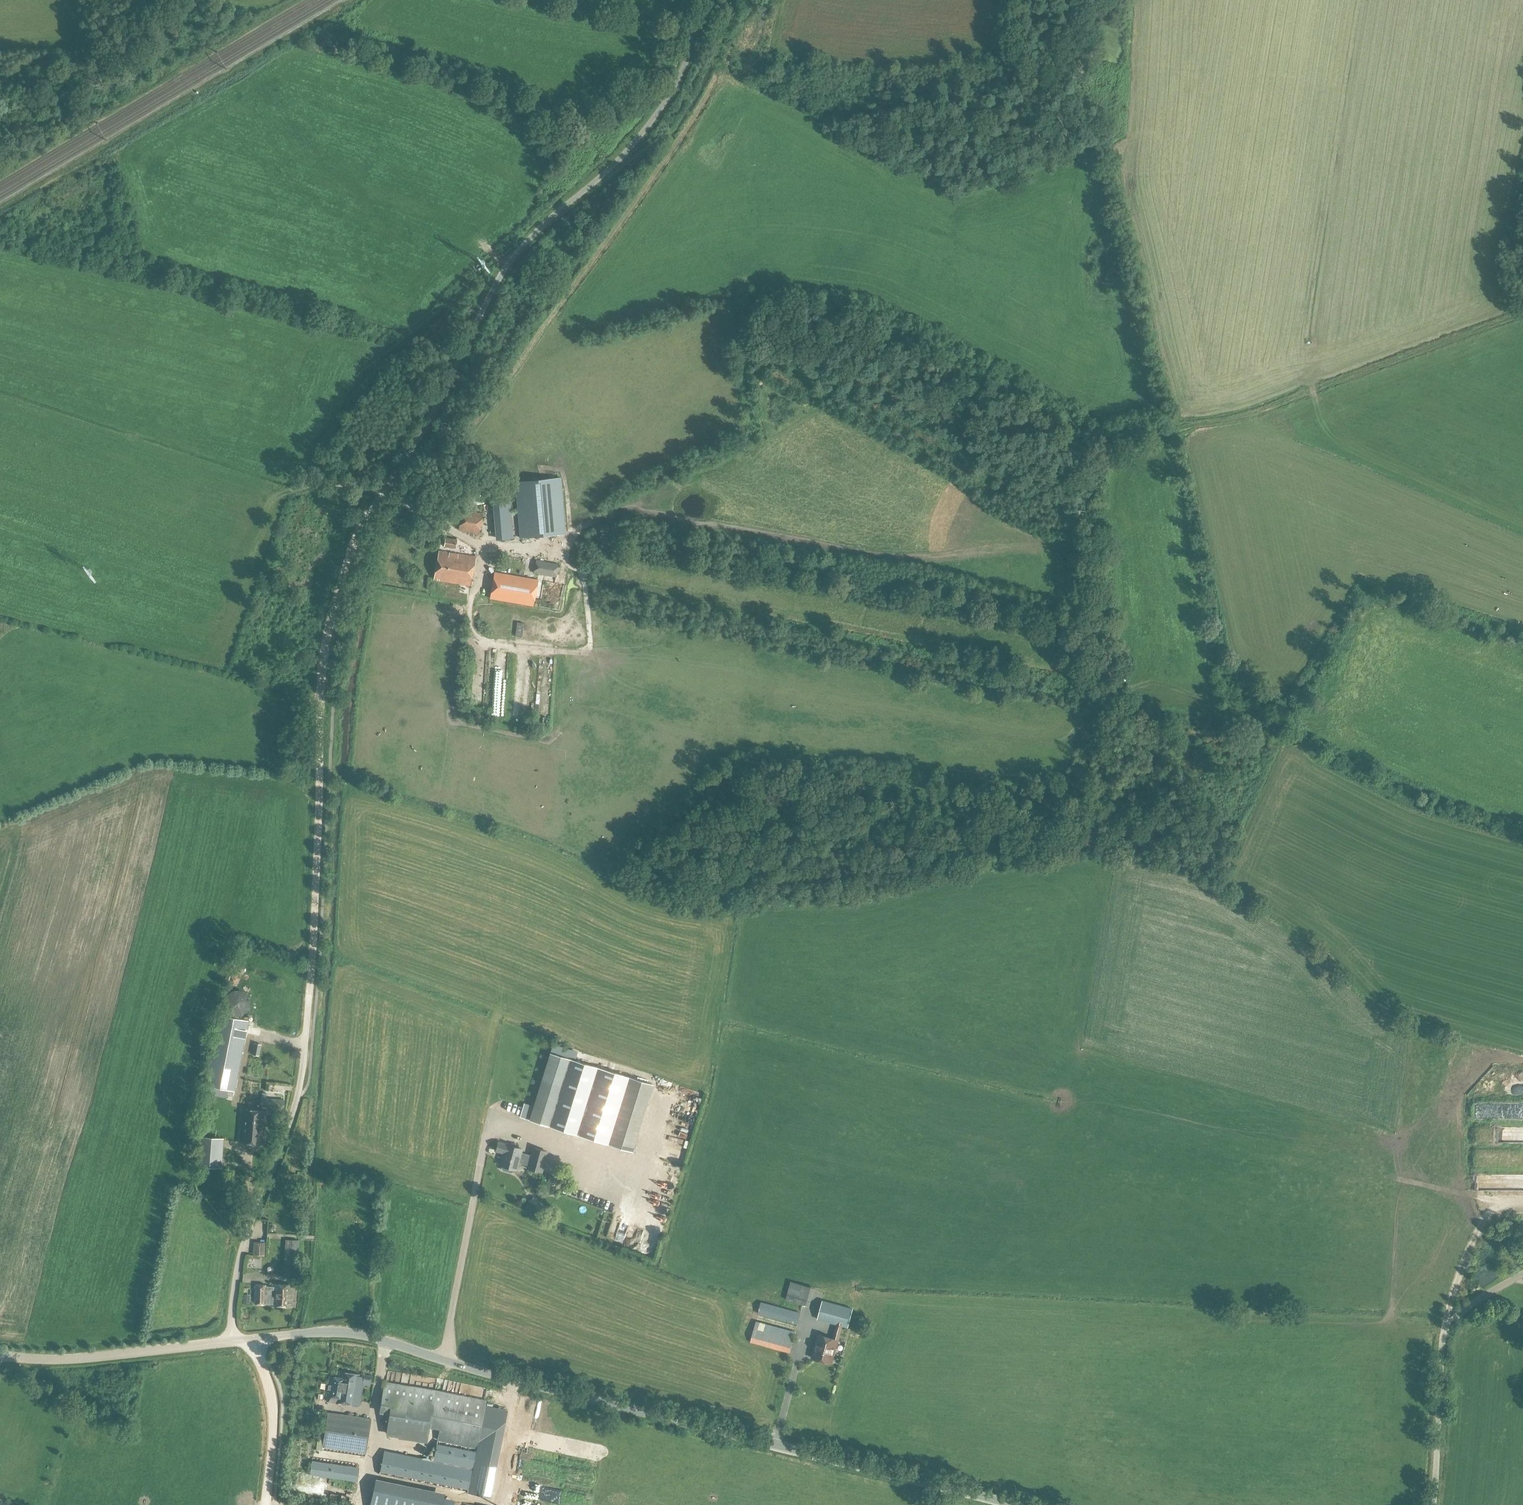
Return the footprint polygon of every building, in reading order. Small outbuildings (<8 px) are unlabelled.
[(931,425),(941,421),(938,413),(928,418),(931,425)] [(516,481),(520,538),(566,534),(561,477),(516,481)] [(496,538),(511,537),(510,501),(495,502),(496,538)] [(463,509),(459,530),(480,534),(483,513),(463,509)] [(446,537),(444,547),(456,549),(458,539),(446,537)] [(435,579),(470,585),(475,557),(439,551),(435,579)] [(536,559),(534,573),(556,577),(559,563),(536,559)] [(538,580),(494,572),(490,599),(534,607),(538,580)] [(516,713),(525,715),(527,703),(517,702),(516,713)] [(232,991),(226,997),(225,1005),(228,1012),(235,1016),(243,1015),(249,1009),(250,1001),(247,994),(240,990),(232,991)] [(218,1014),(204,1085),(211,1087),(229,1090),(228,1094),(234,1096),(235,1091),(249,1021),(218,1014)] [(261,1045),(253,1045),(252,1055),(260,1056),(261,1045)] [(533,1106),(529,1120),(549,1126),(569,1058),(550,1052),(533,1106)] [(549,1126),(580,1136),(601,1068),(569,1058),(549,1126)] [(601,1068),(580,1136),(609,1144),(629,1077),(601,1068)] [(262,1098),(261,1107),(284,1108),(285,1100),(267,1099),(262,1098)] [(524,1103),(520,1117),(529,1120),(533,1106),(524,1103)] [(240,1142),(263,1144),(266,1111),(243,1109),(240,1142)] [(498,1145),(496,1151),(503,1153),(500,1165),(503,1166),(502,1168),(503,1170),(511,1172),(513,1171),(514,1169),(517,1170),(519,1162),(528,1164),(527,1168),(542,1172),(547,1152),(533,1148),(531,1155),(521,1153),(522,1149),(518,1148),(519,1145),(511,1143),(510,1146),(506,1144),(506,1143),(498,1141),(497,1144),(498,1145)] [(197,1165),(197,1166),(222,1168),(223,1148),(222,1148),(198,1146),(197,1165)] [(549,1175),(548,1182),(557,1184),(559,1178),(551,1176),(549,1175)] [(1496,1189),(1496,1175),(1471,1175),(1472,1187),(1474,1187),(1474,1195),(1522,1195),(1522,1189),(1496,1189)] [(529,1201),(537,1210),(543,1205),(534,1196),(529,1201)] [(563,1198),(560,1207),(567,1209),(570,1201),(563,1198)] [(285,1257),(298,1258),(299,1240),(286,1239),(285,1257)] [(262,1254),(261,1242),(252,1242),(253,1254),(262,1254)] [(783,1300),(805,1305),(808,1287),(787,1282),(783,1300)] [(273,1284),(273,1287),(256,1286),(255,1304),(266,1305),(266,1304),(272,1304),(272,1305),(292,1306),(293,1285),(273,1284)] [(854,1309),(823,1300),(818,1320),(837,1325),(843,1327),(848,1328),(854,1309)] [(807,1316),(761,1304),(758,1314),(804,1327),(807,1316)] [(795,1333),(756,1322),(751,1342),(790,1353),(795,1333)] [(843,1327),(837,1325),(834,1337),(819,1333),(812,1358),(834,1364),(843,1327)] [(330,1376),(327,1396),(329,1396),(328,1402),(336,1403),(353,1406),(354,1401),(355,1401),(358,1384),(361,1384),(361,1380),(358,1380),(359,1375),(340,1372),(339,1377),(330,1376)] [(433,1412),(435,1391),(384,1382),(380,1412),(389,1414),(390,1405),(432,1412),(433,1412)] [(433,1412),(432,1412),(430,1428),(439,1429),(437,1440),(477,1449),(486,1401),(436,1390),(435,1391),(433,1412)] [(390,1405),(389,1414),(386,1437),(427,1444),(430,1428),(432,1412),(390,1405)] [(371,1419),(328,1412),(322,1447),(366,1454),(371,1419)] [(437,1440),(433,1460),(384,1451),(379,1475),(468,1492),(477,1449),(437,1440)] [(359,1467),(312,1461),(310,1475),(357,1482),(359,1467)] [(367,1490),(413,1497),(414,1486),(368,1479),(367,1490)] [(435,1502),(366,1491),(364,1504),(434,1504),(435,1502)]
